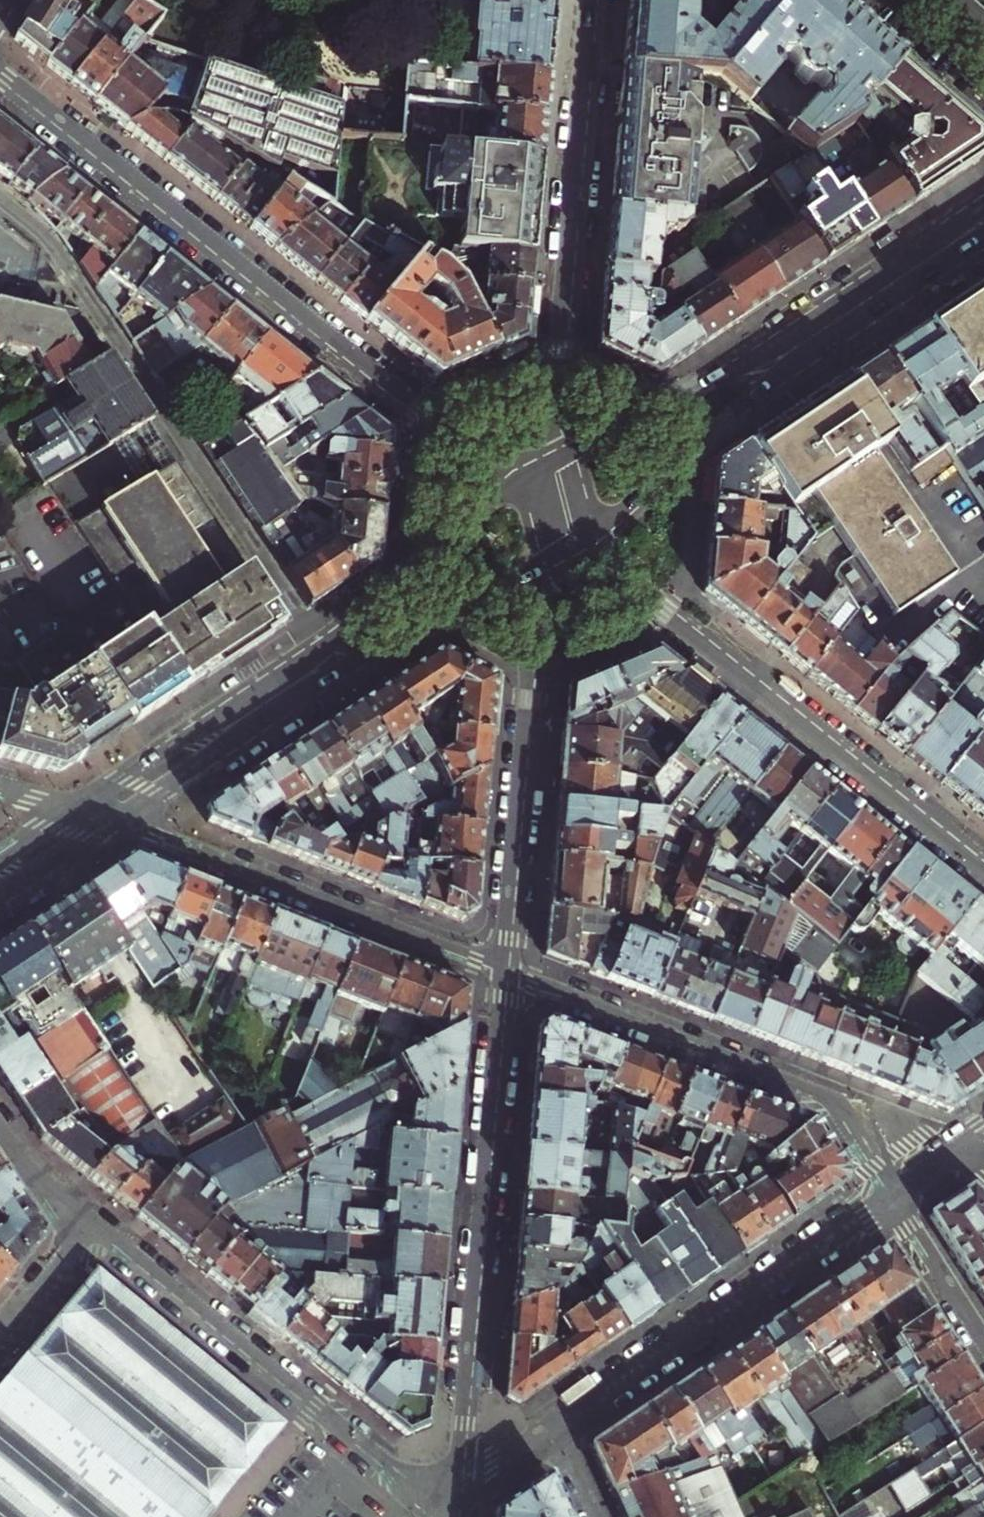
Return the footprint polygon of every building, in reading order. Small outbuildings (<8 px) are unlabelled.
[(81,22),(77,19),(48,0),(42,0),(17,41),(32,54),(47,65),(81,22)] [(135,4),(128,0),(127,0),(123,4),(121,3),(118,4),(114,5),(100,23),(88,14),(86,16),(81,22),(47,65),(61,77),(70,85),(115,30),(122,21),(135,4)] [(77,19),(81,15),(86,16),(88,14),(99,0),(48,0),(77,19)] [(480,9),(477,11),(474,38),(477,41),(474,70),(549,77),(556,0),(480,0),(480,9)] [(624,72),(717,77),(719,76),(786,0),(695,0),(682,15),(670,14),(629,10),(624,72)] [(670,14),(673,0),(630,0),(629,10),(670,14)] [(857,124),(852,117),(899,65),(871,41),(825,0),(786,0),(719,76),(756,108),(763,100),(777,84),(772,80),(774,77),(774,70),(772,68),(778,63),(782,64),(784,69),(804,86),(813,88),(813,97),(810,101),(807,99),(799,98),(783,117),(776,125),(810,155),(815,152),(825,145),(857,124)] [(93,103),(144,41),(161,20),(135,4),(122,21),(135,31),(128,40),(115,30),(70,85),(82,94),(93,103)] [(221,136),(251,154),(256,157),(274,168),(278,157),(333,176),(335,155),(339,155),(341,135),(338,135),(341,106),(208,62),(202,78),(154,62),(143,63),(137,70),(132,67),(150,43),(144,41),(93,103),(109,116),(123,128),(143,118),(164,93),(194,100),(189,116),(191,118),(221,136)] [(547,95),(549,77),(474,70),(407,63),(403,101),(491,110),(498,110),(546,115),(547,95)] [(857,124),(871,143),(914,206),(946,183),(979,162),(979,151),(980,136),(899,65),(852,117),(857,124)] [(717,77),(624,72),(621,100),(614,177),(611,214),(706,219),(708,223),(771,181),(810,155),(776,125),(756,108),(719,76),(717,77)] [(756,108),(776,125),(783,117),(763,100),(756,108)] [(544,132),(546,115),(498,110),(494,151),(542,156),(544,132)] [(162,160),(189,126),(190,125),(187,123),(191,118),(189,116),(186,115),(176,128),(159,115),(148,116),(143,118),(123,128),(143,144),(162,160)] [(37,151),(15,133),(0,121),(0,174),(11,183),(37,151)] [(175,170),(187,180),(213,146),(189,126),(162,160),(175,170)] [(538,205),(542,156),(494,151),(369,138),(360,220),(390,236),(402,243),(405,216),(455,221),(453,248),(477,250),(533,255),(538,205)] [(853,188),(843,195),(869,236),(893,219),(914,206),(871,143),(844,161),(848,167),(842,171),(853,188)] [(832,178),(842,171),(825,145),(815,152),(832,178)] [(213,202),(240,168),(213,146),(187,180),(199,190),(213,202)] [(31,199),(64,173),(52,163),(37,151),(11,183),(31,199)] [(771,181),(799,224),(826,264),(850,248),(869,236),(843,195),(832,178),(815,152),(810,155),(771,181)] [(231,216),(262,177),(244,162),(240,168),(213,202),(221,208),(231,216)] [(61,223),(86,190),(75,181),(64,173),(31,199),(28,201),(42,216),(46,211),(61,223)] [(248,230),(280,191),(262,177),(231,216),(240,222),(248,230)] [(300,185),(290,178),(286,183),(280,191),(248,230),(261,240),(273,249),(311,212),(292,195),(300,185)] [(74,255),(110,209),(98,200),(86,190),(61,223),(56,230),(60,235),(74,255)] [(315,283),(360,220),(341,209),(324,228),(315,221),(331,203),(324,199),(318,205),(311,212),(273,249),(296,268),(315,283)] [(96,288),(140,234),(126,222),(110,209),(74,255),(96,288)] [(608,241),(605,273),(659,278),(661,255),(671,248),(668,243),(669,235),(671,235),(672,231),(679,232),(689,225),(689,223),(695,224),(699,229),(708,223),(706,219),(611,214),(608,241)] [(749,218),(738,226),(783,293),(806,278),(826,264),(799,224),(767,245),(749,218)] [(390,236),(360,220),(315,283),(326,292),(339,302),(368,264),(354,253),(362,241),(379,251),(390,236)] [(744,260),(712,281),(739,323),(762,307),(783,293),(738,226),(726,233),(744,260)] [(116,319),(167,256),(153,244),(140,234),(96,288),(116,319)] [(419,252),(402,243),(390,236),(379,251),(388,256),(376,271),(368,264),(339,302),(351,312),(364,322),(419,252)] [(659,278),(656,300),(672,301),(702,347),(722,334),(739,323),(712,281),(684,240),(671,248),(661,255),(659,278)] [(532,269),(533,255),(477,250),(475,265),(458,264),(452,254),(450,257),(447,260),(444,262),(441,262),(440,262),(437,262),(445,272),(454,282),(461,279),(531,285),(532,269)] [(445,272),(437,262),(419,252),(364,322),(400,351),(437,382),(490,358),(497,355),(454,282),(445,272)] [(154,327),(209,289),(188,272),(167,256),(116,319),(132,342),(154,327)] [(604,284),(603,295),(656,300),(659,278),(605,273),(604,284)] [(454,282),(497,355),(514,348),(526,342),(531,285),(461,279),(454,282)] [(964,390),(983,378),(983,287),(977,292),(958,304),(939,317),(923,328),(964,390)] [(201,344),(232,308),(221,299),(209,289),(154,327),(165,343),(143,358),(154,375),(201,344)] [(652,330),(656,300),(603,295),(601,315),(599,350),(613,357),(632,367),(652,330)] [(702,347),(672,301),(656,300),(652,330),(632,367),(655,379),(682,360),(702,347)] [(47,372),(43,375),(52,390),(57,387),(92,366),(60,314),(0,301),(0,348),(4,346),(9,347),(8,352),(28,356),(29,352),(36,354),(47,372)] [(234,378),(267,336),(251,324),(232,308),(201,344),(154,375),(179,412),(209,393),(234,378)] [(942,448),(950,461),(983,513),(983,420),(964,390),(923,328),(915,333),(891,349),(881,356),(942,448)] [(258,412),(315,375),(292,357),(267,336),(234,378),(209,393),(214,397),(217,397),(220,394),(239,408),(241,407),(244,409),(249,409),(251,407),(258,412)] [(115,370),(122,372),(110,355),(92,366),(57,387),(65,400),(115,370)] [(848,378),(889,441),(908,470),(942,448),(881,356),(865,367),(848,378)] [(43,487),(154,420),(139,398),(122,372),(115,370),(65,400),(20,428),(16,442),(43,487)] [(266,452),(346,400),(331,388),(315,375),(258,412),(242,422),(266,452)] [(776,491),(788,509),(812,493),(892,620),(953,579),(872,452),(889,441),(848,378),(835,387),(831,390),(799,411),(747,446),(776,491)] [(321,447),(367,417),(357,409),(346,400),(266,452),(282,472),(321,447)] [(389,452),(391,436),(380,428),(376,425),(367,417),(321,447),(389,452)] [(246,513),(309,609),(325,599),(333,593),(282,517),(294,509),(303,499),(282,472),(266,452),(242,422),(203,448),(246,513)] [(159,475),(176,465),(167,452),(160,441),(144,451),(159,475)] [(748,511),(750,496),(766,498),(776,491),(747,446),(735,455),(715,468),(711,507),(748,511)] [(282,472),(324,476),(326,460),(339,462),(338,477),(386,482),(388,459),(389,452),(321,447),(282,472)] [(942,448),(908,470),(917,483),(950,461),(942,448)] [(76,525),(117,586),(187,691),(237,657),(268,637),(283,626),(176,465),(159,475),(76,525)] [(333,507),(384,511),(385,493),(386,482),(338,477),(324,476),(282,472),(303,499),(315,498),(333,507)] [(333,507),(331,523),(308,511),(303,517),(330,539),(355,578),(368,570),(379,562),(382,524),(384,511),(333,507)] [(748,511),(711,507),(710,526),(709,534),(708,547),(755,551),(757,527),(776,529),(778,514),(748,511)] [(303,517),(294,509),(282,517),(333,593),(348,583),(355,578),(330,539),(303,517)] [(784,515),(780,554),(798,555),(809,542),(792,515),(784,515)] [(706,568),(704,592),(752,632),(768,645),(801,605),(787,594),(806,570),(794,560),(798,555),(780,554),(755,551),(708,547),(706,568)] [(838,585),(813,616),(782,656),(793,665),(805,675),(831,642),(855,612),(838,585)] [(63,622),(69,630),(133,726),(165,705),(187,691),(117,586),(63,622)] [(801,605),(768,645),(774,649),(782,656),(813,616),(801,605)] [(921,675),(908,690),(875,731),(887,741),(906,756),(955,698),(950,693),(949,690),(946,686),(939,681),(935,680),(943,670),(945,671),(955,658),(955,650),(943,640),(962,619),(953,612),(898,656),(921,675)] [(857,665),(831,642),(805,675),(824,690),(851,712),(885,671),(890,666),(865,628),(856,639),(869,651),(857,665)] [(18,666),(35,691),(82,760),(88,756),(104,746),(133,726),(69,630),(19,663),(18,666)] [(12,669),(18,666),(19,663),(0,634),(0,666),(12,669)] [(638,658),(612,670),(626,702),(688,673),(658,649),(638,658)] [(433,734),(468,666),(454,658),(440,651),(414,669),(387,687),(422,741),(433,734)] [(906,756),(914,763),(926,772),(941,785),(983,732),(983,664),(955,698),(906,756)] [(485,675),(468,666),(433,734),(450,736),(451,732),(490,736),(492,722),(494,696),(496,681),(485,675)] [(626,702),(612,670),(590,680),(569,689),(566,715),(565,731),(618,706),(626,702)] [(908,690),(885,671),(851,712),(862,721),(875,731),(908,690)] [(626,702),(618,706),(616,738),(618,739),(614,775),(650,779),(719,698),(703,685),(688,673),(626,702)] [(358,706),(390,753),(402,745),(417,767),(433,758),(422,741),(387,687),(372,697),(358,706)] [(3,700),(0,711),(0,759),(25,766),(59,775),(82,760),(35,691),(25,698),(30,704),(26,706),(3,700)] [(650,779),(666,813),(678,797),(743,717),(730,707),(719,698),(650,779)] [(326,728),(363,783),(373,797),(379,806),(389,821),(394,819),(419,806),(424,803),(390,753),(358,706),(340,718),(326,728)] [(618,706),(565,731),(564,736),(563,749),(562,759),(561,768),(614,775),(618,739),(616,738),(618,706)] [(676,822),(706,846),(719,830),(734,811),(783,750),(766,736),(743,717),(678,797),(689,806),(676,822)] [(302,744),(336,791),(342,787),(347,794),(363,783),(326,728),(315,735),(302,744)] [(449,750),(433,758),(417,767),(442,794),(443,794),(487,772),(488,763),(490,747),(490,736),(451,732),(450,736),(450,742),(449,750)] [(941,785),(959,800),(983,820),(983,732),(941,785)] [(449,750),(450,742),(441,747),(433,734),(422,741),(433,758),(449,750)] [(279,759),(315,811),(316,812),(329,804),(346,829),(379,806),(373,797),(351,811),(336,791),(302,744),(291,751),(279,759)] [(711,849),(731,866),(808,770),(798,762),(783,750),(734,811),(750,824),(735,843),(719,830),(706,846),(711,849)] [(300,836),(311,829),(304,818),(315,811),(279,759),(269,766),(255,775),(289,821),(300,836)] [(666,813),(650,779),(614,775),(561,768),(560,776),(558,796),(557,805),(666,813)] [(731,866),(756,886),(779,858),(782,854),(768,842),(785,821),(799,833),(833,791),(821,781),(808,770),(731,866)] [(487,772),(443,794),(448,804),(424,816),(419,806),(394,819),(482,828),(483,818),(484,810),(485,799),(486,781),(487,772)] [(261,819),(275,830),(289,821),(255,775),(245,782),(233,790),(256,822),(261,819)] [(256,822),(233,790),(219,800),(206,808),(208,824),(238,836),(268,847),(274,831),(275,830),(261,819),(256,822)] [(762,891),(782,907),(799,885),(825,853),(858,811),(845,800),(833,791),(799,833),(818,848),(802,868),(796,867),(793,869),(779,858),(756,886),(762,891)] [(555,825),(555,833),(657,842),(666,813),(557,805),(557,810),(555,825)] [(824,905),(799,885),(782,907),(808,928),(830,946),(846,928),(859,914),(846,902),(894,839),(877,825),(858,811),(825,853),(850,873),(824,905)] [(676,822),(666,813),(657,842),(650,867),(646,881),(678,887),(672,902),(676,908),(686,912),(693,894),(711,849),(706,846),(676,822)] [(394,819),(389,821),(388,822),(384,861),(426,866),(478,871),(480,853),(482,828),(394,819)] [(300,836),(289,821),(275,830),(274,831),(268,847),(291,857),(317,867),(323,854),(340,846),(323,822),(311,829),(300,836)] [(360,884),(372,888),(384,861),(388,822),(364,834),(345,878),(360,884)] [(650,867),(657,842),(555,833),(554,845),(552,859),(650,867)] [(331,872),(345,878),(364,834),(340,846),(323,854),(317,867),(331,872)] [(846,902),(859,914),(910,852),(902,845),(894,839),(846,902)] [(731,866),(711,849),(693,894),(751,918),(762,891),(756,886),(731,866)] [(944,879),(910,852),(859,914),(846,928),(851,933),(860,931),(872,917),(873,909),(902,933),(895,942),(897,948),(907,957),(914,957),(920,949),(930,957),(974,904),(944,879)] [(121,865),(110,872),(157,942),(183,878),(158,868),(131,858),(121,865)] [(614,917),(632,918),(639,919),(646,881),(650,867),(552,859),(551,871),(550,880),(549,894),(548,911),(614,917)] [(426,866),(384,861),(372,888),(398,898),(420,907),(426,866)] [(478,871),(426,866),(420,907),(461,923),(464,922),(474,915),(476,892),(478,871)] [(151,990),(168,979),(177,973),(157,942),(110,872),(97,881),(84,889),(125,951),(151,990)] [(199,884),(183,878),(157,942),(177,973),(184,968),(216,891),(199,884)] [(125,951),(84,889),(56,908),(24,929),(66,990),(95,971),(101,980),(110,974),(105,965),(125,951)] [(230,896),(216,891),(184,968),(177,973),(168,979),(175,989),(192,978),(195,971),(210,978),(214,968),(241,901),(230,896)] [(782,907),(762,891),(751,918),(736,957),(728,976),(740,980),(744,970),(769,980),(776,963),(781,950),(785,939),(794,946),(808,928),(782,907)] [(232,1020),(246,984),(275,914),(260,908),(241,901),(214,968),(231,975),(215,1014),(232,1020)] [(930,957),(916,975),(925,982),(939,992),(948,999),(962,981),(939,962),(946,954),(942,950),(948,944),(975,966),(983,955),(983,912),(974,904),(930,957)] [(577,938),(604,940),(614,917),(548,911),(546,927),(544,956),(570,967),(589,974),(599,953),(576,950),(577,938)] [(298,1001),(301,993),(325,933),(302,924),(275,914),(246,984),(275,995),(276,992),(298,1001)] [(632,918),(614,917),(604,940),(599,953),(589,974),(601,978),(607,981),(628,930),(632,918)] [(785,939),(781,950),(798,961),(808,968),(814,972),(830,946),(808,928),(794,946),(785,939)] [(24,929),(0,945),(0,992),(20,1022),(26,1030),(34,1042),(80,1011),(66,990),(24,929)] [(652,998),(671,949),(657,944),(658,942),(628,930),(607,981),(622,987),(644,995),(652,998)] [(315,1045),(317,1041),(355,945),(341,940),(325,933),(301,993),(317,1000),(301,1039),(315,1045)] [(688,1012),(706,967),(693,962),(701,943),(678,934),(674,943),(671,949),(652,998),(661,1002),(680,1009),(688,1012)] [(658,942),(657,944),(671,949),(674,943),(659,937),(658,942)] [(382,1014),(401,963),(381,955),(355,945),(317,1041),(332,1047),(338,1031),(346,1033),(357,1005),(382,1014)] [(728,976),(736,957),(713,948),(706,967),(688,1012),(702,1017),(711,1021),(728,976)] [(975,966),(983,973),(983,955),(975,966)] [(794,1053),(813,1007),(820,991),(818,986),(809,983),(810,979),(809,977),(809,976),(806,973),(808,968),(798,961),(794,971),(776,963),(769,980),(747,1035),(768,1043),(794,1053)] [(382,1069),(397,1061),(431,975),(417,970),(401,963),(382,1014),(375,1032),(394,1039),(382,1069)] [(740,980),(728,976),(711,1021),(719,1024),(738,1031),(747,1035),(769,980),(744,970),(740,980)] [(397,1061),(464,1027),(465,1013),(466,1000),(467,989),(431,975),(397,1061)] [(948,999),(971,1017),(983,1001),(983,999),(962,981),(948,999)] [(939,992),(925,982),(920,988),(933,999),(939,992)] [(0,992),(0,1016),(1,1015),(11,1029),(20,1022),(0,992)] [(820,1063),(838,1017),(845,1001),(829,994),(825,1005),(820,1003),(818,1009),(813,1007),(794,1053),(807,1058),(820,1063)] [(928,1002),(914,995),(904,1014),(918,1022),(928,1002)] [(971,1017),(975,1023),(983,1037),(983,1001),(971,1017)] [(845,1073),(864,1027),(871,1011),(855,1005),(851,1015),(846,1013),(844,1020),(838,1017),(820,1063),(835,1069),(845,1073)] [(34,1042),(55,1073),(61,1082),(106,1050),(80,1011),(34,1042)] [(24,1039),(21,1034),(9,1042),(4,1034),(11,1029),(1,1015),(0,1016),(0,1055),(24,1039)] [(871,1083),(890,1038),(897,1021),(880,1015),(876,1025),(872,1024),(869,1030),(864,1027),(845,1073),(859,1078),(871,1083)] [(184,1041),(192,1024),(189,1021),(184,1020),(179,1022),(174,1026),(184,1041)] [(975,1023),(963,1031),(959,1026),(956,1028),(951,1020),(937,1029),(942,1037),(929,1047),(920,1035),(918,1038),(964,1104),(983,1090),(983,1037),(975,1023)] [(574,1060),(583,1034),(551,1022),(537,1029),(536,1047),(535,1057),(534,1069),(534,1074),(593,1079),(595,1074),(590,1072),(592,1067),(574,1060)] [(402,1115),(458,1086),(460,1071),(462,1044),(464,1027),(397,1061),(382,1069),(341,1090),(308,1107),(285,1118),(308,1163),(366,1133),(383,1125),(402,1115)] [(21,1034),(24,1039),(0,1055),(0,1078),(6,1087),(15,1100),(55,1073),(34,1042),(26,1030),(21,1034)] [(598,1040),(583,1034),(574,1060),(592,1067),(590,1072),(595,1074),(593,1079),(600,1080),(591,1103),(603,1105),(625,1051),(598,1040)] [(897,1093),(915,1047),(900,1042),(903,1036),(896,1034),(894,1039),(890,1038),(871,1083),(885,1088),(897,1093)] [(964,1104),(918,1038),(915,1047),(897,1093),(923,1103),(950,1114),(964,1104)] [(81,1111),(110,1153),(162,1159),(173,1160),(182,1161),(168,1141),(106,1050),(61,1082),(81,1111)] [(633,1054),(625,1051),(603,1105),(612,1108),(618,1093),(628,1097),(635,1078),(632,1076),(638,1061),(643,1057),(633,1054)] [(341,1090),(310,1057),(296,1093),(308,1107),(341,1090)] [(653,1061),(643,1057),(638,1061),(632,1076),(635,1078),(628,1097),(639,1101),(633,1116),(642,1120),(663,1065),(653,1061)] [(670,1124),(672,1119),(690,1076),(675,1070),(663,1065),(642,1120),(634,1141),(644,1145),(652,1149),(655,1150),(660,1147),(662,1144),(650,1140),(654,1131),(652,1125),(657,1113),(668,1117),(666,1122),(670,1124)] [(81,1111),(61,1082),(55,1073),(15,1100),(19,1107),(35,1131),(40,1138),(81,1111)] [(532,1088),(531,1098),(590,1103),(591,1103),(600,1080),(593,1079),(534,1074),(532,1088)] [(696,1144),(718,1086),(706,1082),(696,1078),(690,1076),(672,1119),(696,1128),(694,1133),(686,1136),(682,1148),(681,1147),(679,1151),(691,1156),(696,1144)] [(458,1086),(402,1115),(400,1136),(453,1141),(454,1133),(455,1118),(456,1112),(458,1093),(458,1086)] [(715,1176),(745,1097),(736,1093),(718,1086),(696,1144),(705,1147),(709,1145),(712,1136),(720,1139),(716,1149),(714,1149),(710,1152),(703,1171),(698,1170),(701,1164),(690,1160),(687,1167),(682,1181),(692,1179),(715,1176)] [(764,1159),(813,1123),(782,1111),(745,1097),(715,1176),(727,1175),(738,1173),(747,1172),(758,1171),(758,1163),(764,1159)] [(634,1141),(642,1120),(633,1116),(612,1108),(609,1136),(579,1133),(581,1109),(589,1112),(590,1103),(531,1098),(530,1114),(528,1135),(527,1149),(628,1157),(634,1141)] [(186,1129),(168,1141),(182,1161),(243,1130),(236,1118),(225,1102),(209,1113),(206,1109),(183,1125),(186,1129)] [(240,1109),(236,1118),(243,1130),(247,1128),(252,1114),(240,1109)] [(182,1161),(176,1168),(136,1217),(160,1237),(179,1252),(183,1256),(223,1207),(272,1182),(308,1163),(285,1118),(281,1110),(247,1128),(243,1130),(182,1161)] [(110,1153),(81,1111),(40,1138),(42,1140),(72,1165),(89,1178),(110,1153)] [(790,1173),(828,1148),(821,1136),(813,1123),(764,1159),(767,1165),(779,1157),(790,1173)] [(382,1135),(383,1125),(366,1133),(382,1135)] [(272,1182),(449,1196),(450,1177),(452,1161),(453,1141),(400,1136),(382,1135),(366,1133),(308,1163),(272,1182)] [(641,1155),(644,1145),(634,1141),(628,1157),(626,1173),(654,1185),(682,1181),(687,1167),(681,1164),(679,1165),(678,1166),(678,1169),(641,1155)] [(768,1178),(764,1180),(791,1221),(817,1203),(842,1186),(843,1173),(828,1148),(790,1173),(783,1178),(780,1183),(782,1185),(776,1189),(768,1178)] [(628,1157),(527,1149),(526,1163),(524,1181),(523,1194),(623,1203),(626,1173),(628,1157)] [(149,1173),(162,1159),(110,1153),(89,1178),(100,1187),(112,1198),(125,1181),(130,1184),(140,1172),(149,1173)] [(176,1168),(173,1160),(162,1159),(149,1173),(140,1172),(130,1184),(125,1181),(112,1198),(127,1210),(136,1217),(176,1168)] [(738,1173),(727,1175),(734,1186),(739,1194),(766,1237),(780,1228),(791,1221),(764,1180),(758,1171),(747,1172),(756,1186),(749,1190),(738,1173)] [(23,1200),(13,1185),(4,1172),(0,1175),(0,1216),(23,1200)] [(647,1232),(652,1241),(686,1292),(702,1281),(714,1273),(654,1185),(626,1173),(623,1203),(622,1215),(627,1215),(635,1215),(650,1205),(656,1213),(654,1214),(660,1223),(647,1232)] [(715,1176),(692,1179),(697,1186),(708,1204),(741,1255),(754,1246),(766,1237),(739,1194),(723,1205),(715,1191),(725,1185),(728,1190),(734,1186),(727,1175),(715,1176)] [(682,1181),(654,1185),(714,1273),(730,1262),(741,1255),(708,1204),(691,1214),(680,1198),(697,1186),(692,1179),(682,1181)] [(238,1225),(444,1242),(446,1228),(448,1207),(449,1196),(272,1182),(223,1207),(238,1225)] [(983,1279),(983,1201),(971,1189),(951,1202),(930,1217),(974,1286),(983,1279)] [(623,1203),(523,1194),(522,1209),(520,1222),(600,1229),(621,1230),(622,1215),(623,1203)] [(13,1274),(42,1240),(43,1235),(43,1230),(23,1200),(0,1216),(0,1264),(13,1274)] [(238,1225),(223,1207),(183,1256),(195,1265),(205,1274),(242,1229),(238,1225)] [(600,1229),(656,1312),(671,1302),(686,1292),(652,1241),(635,1252),(625,1238),(627,1215),(622,1215),(621,1230),(600,1229)] [(600,1229),(520,1222),(519,1237),(518,1252),(584,1257),(600,1229)] [(280,1273),(440,1288),(441,1277),(443,1256),(444,1242),(238,1225),(242,1229),(261,1251),(280,1273)] [(261,1251),(242,1229),(205,1274),(220,1286),(228,1293),(261,1251)] [(602,1294),(627,1332),(642,1322),(656,1312),(600,1229),(584,1257),(581,1262),(588,1274),(601,1266),(612,1283),(599,1291),(602,1294)] [(932,1312),(889,1245),(874,1255),(855,1268),(882,1309),(891,1322),(899,1334),(932,1312)] [(280,1273),(261,1251),(228,1293),(242,1304),(250,1311),(267,1289),(280,1273)] [(584,1257),(518,1252),(516,1265),(515,1289),(513,1307),(563,1290),(567,1283),(557,1284),(554,1275),(549,1275),(550,1269),(576,1270),(581,1262),(584,1257)] [(570,1301),(602,1349),(615,1340),(627,1332),(602,1294),(582,1307),(579,1303),(582,1301),(582,1295),(575,1284),(588,1274),(581,1262),(576,1270),(567,1283),(563,1290),(565,1294),(570,1301)] [(4,1285),(13,1274),(0,1264),(0,1290),(4,1285)] [(882,1309),(855,1268),(843,1276),(830,1285),(875,1353),(900,1336),(899,1334),(891,1322),(876,1332),(867,1319),(882,1309)] [(214,1511),(246,1472),(284,1426),(97,1271),(58,1317),(26,1355),(0,1387),(0,1516),(209,1516),(214,1511)] [(405,1343),(435,1345),(436,1336),(437,1321),(439,1307),(440,1288),(280,1273),(292,1286),(307,1303),(334,1335),(359,1363),(377,1340),(378,1340),(405,1343)] [(974,1286),(983,1300),(983,1279),(974,1286)] [(875,1353),(830,1285),(808,1300),(786,1315),(859,1422),(903,1394),(889,1373),(875,1353)] [(280,1300),(267,1289),(250,1311),(267,1325),(280,1336),(307,1303),(292,1286),(280,1300)] [(563,1290),(513,1307),(511,1327),(510,1339),(555,1343),(555,1338),(552,1337),(555,1297),(565,1294),(563,1290)] [(571,1337),(558,1347),(574,1368),(588,1358),(602,1349),(570,1301),(563,1306),(568,1315),(559,1321),(571,1337)] [(307,1303),(280,1336),(299,1351),(313,1362),(334,1335),(307,1303)] [(875,1353),(889,1373),(947,1336),(937,1320),(932,1312),(899,1334),(900,1336),(875,1353)] [(859,1422),(786,1315),(772,1324),(755,1336),(826,1444),(859,1422)] [(359,1363),(334,1335),(313,1362),(329,1375),(341,1385),(359,1363)] [(826,1444),(755,1336),(744,1342),(728,1354),(758,1400),(799,1461),(826,1444)] [(903,1394),(919,1384),(961,1357),(956,1349),(947,1336),(889,1373),(903,1394)] [(558,1347),(555,1343),(510,1339),(509,1355),(505,1398),(519,1405),(574,1368),(558,1347)] [(377,1340),(359,1363),(341,1385),(353,1395),(360,1401),(382,1372),(384,1369),(391,1368),(389,1364),(380,1366),(372,1359),(381,1348),(378,1340),(377,1340)] [(396,1367),(407,1368),(433,1370),(434,1360),(435,1345),(405,1343),(378,1340),(381,1348),(396,1349),(395,1362),(389,1364),(391,1368),(396,1367)] [(758,1400),(728,1354),(715,1362),(701,1372),(750,1444),(754,1451),(766,1443),(748,1417),(744,1417),(740,1412),(758,1400)] [(905,1439),(982,1390),(975,1379),(961,1357),(919,1384),(933,1407),(926,1408),(902,1423),(906,1430),(896,1436),(900,1442),(905,1439)] [(384,1369),(382,1372),(360,1401),(405,1438),(428,1428),(431,1392),(433,1370),(407,1368),(396,1367),(391,1368),(384,1369)] [(750,1444),(701,1372),(686,1382),(672,1391),(711,1452),(726,1442),(735,1455),(750,1444)] [(983,1424),(983,1393),(982,1390),(905,1439),(908,1445),(913,1442),(917,1449),(937,1436),(946,1449),(983,1424)] [(711,1452),(672,1391),(659,1400),(647,1408),(674,1450),(690,1440),(702,1459),(713,1455),(711,1452)] [(674,1450),(647,1408),(624,1423),(590,1447),(605,1483),(610,1493),(685,1466),(674,1450)] [(983,1462),(983,1424),(946,1449),(914,1469),(921,1481),(952,1461),(960,1473),(970,1467),(972,1469),(983,1462)] [(685,1466),(610,1493),(621,1516),(741,1516),(735,1504),(713,1455),(702,1459),(685,1466)] [(983,1478),(983,1462),(972,1469),(970,1467),(960,1473),(953,1477),(962,1492),(966,1490),(983,1478)] [(930,1495),(921,1481),(914,1469),(889,1485),(905,1510),(930,1495)] [(549,1476),(537,1483),(524,1492),(535,1516),(567,1516),(549,1476)] [(983,1516),(983,1478),(966,1490),(977,1507),(960,1516),(983,1516)] [(524,1492),(494,1511),(494,1516),(535,1516),(524,1492)] [(839,1516),(871,1516),(864,1501),(839,1516)] [(810,1508),(789,1516),(814,1516),(810,1508)]
